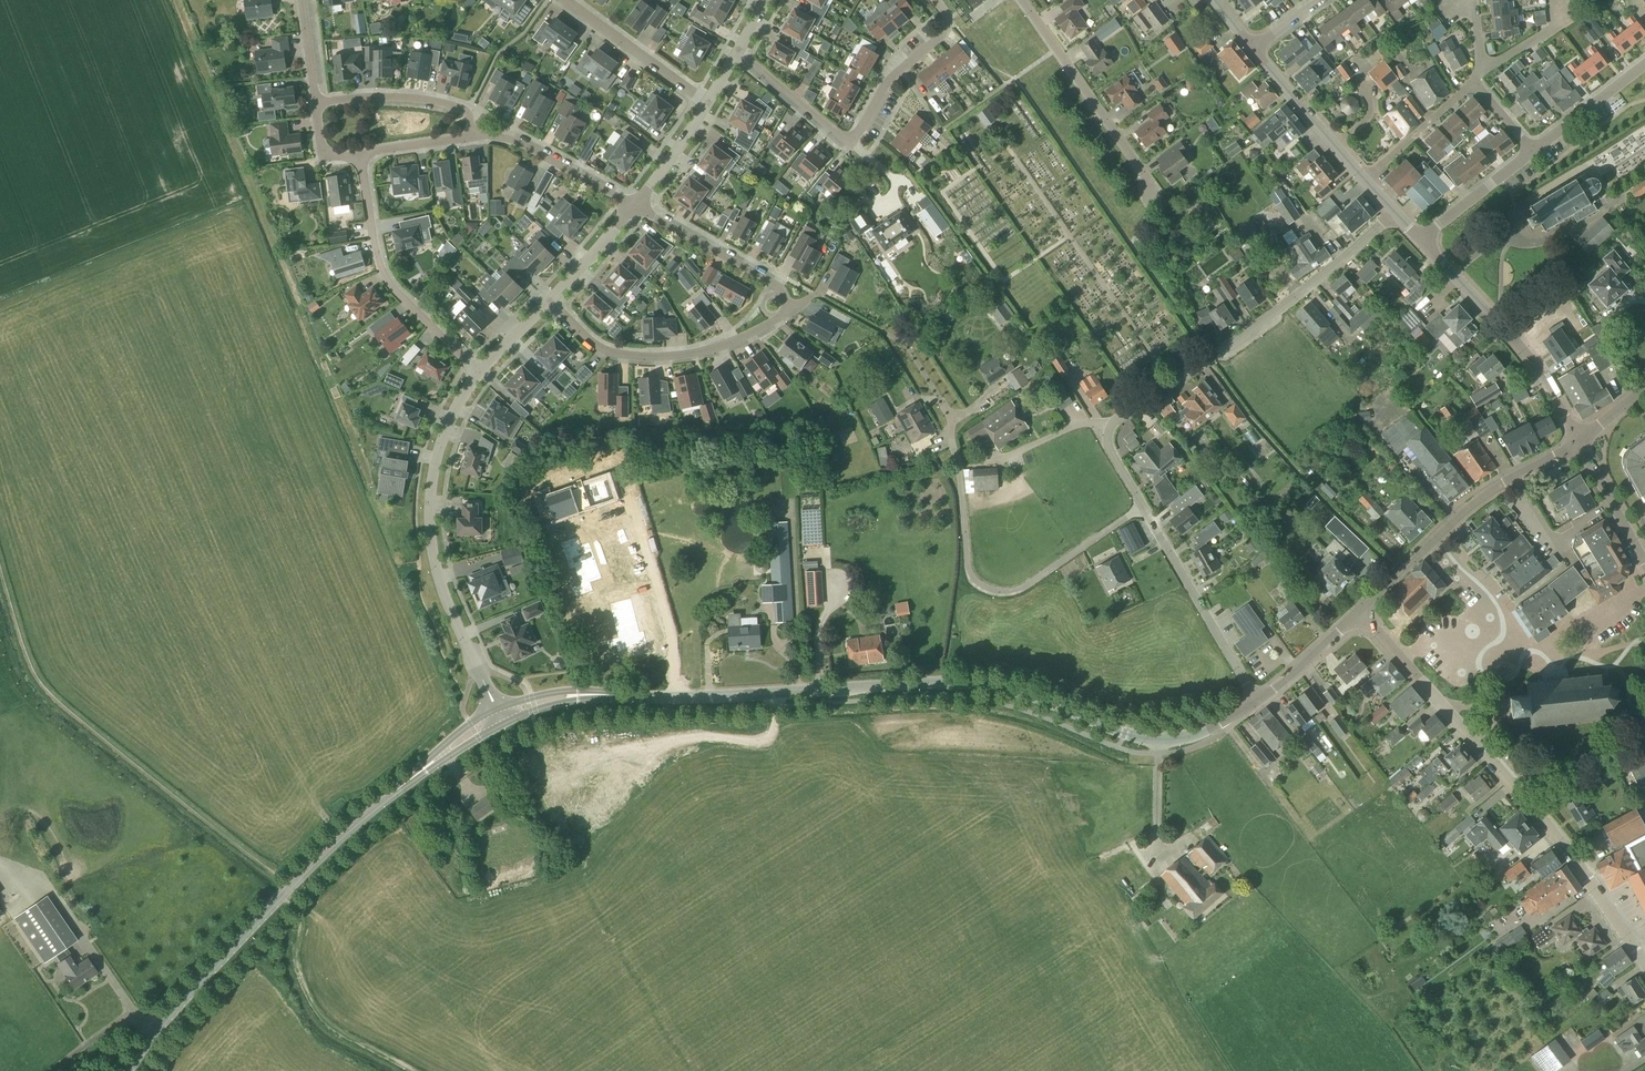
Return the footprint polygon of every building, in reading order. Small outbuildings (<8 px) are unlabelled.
[(272,16),(270,1),(278,0),(251,0),(245,1),(248,19),(272,16)] [(510,0),(483,0),(482,1),(493,9),(497,4),(504,9),(510,0)] [(504,9),(498,16),(507,22),(508,18),(520,26),(530,13),(522,7),(527,0),(510,0),(504,9)] [(710,4),(727,14),(734,2),(731,0),(712,0),(710,4)] [(825,0),(807,0),(815,5),(811,11),(823,17),(829,7),(823,3),(825,0)] [(904,0),(890,0),(887,3),(886,2),(881,3),(880,4),(879,5),(898,29),(908,20),(906,18),(914,12),(904,0)] [(977,11),(991,0),(968,0),(977,11)] [(1076,12),(1085,6),(1081,0),(1068,0),(1060,6),(1065,13),(1055,19),(1061,28),(1063,27),(1071,38),(1087,27),(1076,12)] [(1246,12),(1263,0),(1237,0),(1246,12)] [(1363,18),(1374,10),(1379,17),(1385,12),(1376,0),(1372,0),(1369,2),(1367,0),(1359,0),(1353,4),(1363,18)] [(1408,2),(1407,0),(1389,0),(1392,3),(1386,7),(1396,21),(1402,16),(1397,10),(1408,2)] [(654,11),(641,2),(626,23),(640,33),(647,23),(655,28),(666,13),(658,7),(654,11)] [(1492,18),(1509,16),(1517,15),(1517,10),(1508,11),(1507,2),(1490,4),(1492,18)] [(1154,31),(1168,21),(1154,3),(1134,18),(1144,32),(1151,27),(1154,31)] [(696,5),(688,18),(711,31),(716,23),(720,26),(727,14),(710,4),(706,11),(696,5)] [(1356,23),(1363,18),(1353,4),(1342,12),(1357,33),(1361,30),(1356,23)] [(875,13),(863,23),(879,41),(886,35),(891,40),(899,33),(897,30),(898,29),(879,5),(877,7),(875,12),(875,13)] [(823,17),(811,11),(808,17),(795,9),(788,20),(808,31),(811,26),(817,29),(823,17)] [(1354,35),(1357,33),(1342,12),(1330,21),(1341,35),(1349,29),(1354,35)] [(1520,35),(1519,29),(1517,15),(1509,16),(1492,18),(1493,32),(1502,31),(1503,38),(1520,35)] [(1632,45),(1644,35),(1644,33),(1637,22),(1632,16),(1626,20),(1631,27),(1623,33),(1632,45)] [(1599,39),(1605,34),(1593,18),(1586,23),(1599,39)] [(553,44),(566,27),(555,19),(545,33),(539,29),(532,39),(542,46),(547,39),(553,44)] [(1115,19),(1107,24),(1114,33),(1121,28),(1115,19)] [(808,31),(788,20),(782,31),(796,39),(792,45),(804,51),(810,41),(806,39),(809,32),(808,31)] [(1330,42),(1341,35),(1330,21),(1319,29),(1324,36),(1319,40),(1329,53),(1335,49),(1330,42)] [(355,25),(357,34),(366,33),(365,24),(355,25)] [(686,46),(703,56),(704,53),(707,55),(711,46),(699,39),(703,32),(691,25),(685,37),(690,40),(686,46)] [(841,28),(836,26),(831,33),(836,36),(841,28)] [(1442,34),(1446,31),(1441,26),(1432,33),(1437,41),(1444,36),(1442,34)] [(566,27),(553,44),(559,48),(556,53),(555,55),(565,63),(572,53),(567,49),(577,35),(566,27)] [(657,45),(666,32),(660,27),(651,40),(657,45)] [(1106,27),(1099,32),(1104,39),(1111,35),(1106,27)] [(1591,43),(1597,38),(1591,30),(1584,35),(1591,43)] [(450,41),(471,45),(472,41),(468,40),(469,35),(454,32),(453,37),(451,37),(450,41)] [(1632,45),(1623,33),(1617,38),(1612,32),(1606,36),(1621,54),(1632,45)] [(1175,34),(1164,41),(1169,49),(1180,41),(1175,34)] [(1201,57),(1214,47),(1206,37),(1194,48),(1201,57)] [(258,74),(286,71),(284,53),(289,52),(287,38),(272,40),(273,51),(256,53),(258,74)] [(1317,43),(1307,51),(1296,38),(1277,54),(1289,68),(1303,56),(1308,62),(1323,50),(1317,43)] [(1456,50),(1450,38),(1439,45),(1445,56),(1453,71),(1467,64),(1459,48),(1456,50)] [(360,39),(343,41),(344,49),(361,47),(360,39)] [(872,66),(878,55),(874,53),(877,47),(862,39),(859,44),(856,45),(851,54),(872,66)] [(1101,51),(1093,39),(1081,48),(1089,59),(1085,62),(1095,76),(1113,64),(1103,50),(1101,51)] [(962,40),(957,44),(970,59),(975,55),(962,40)] [(1233,41),(1217,55),(1239,81),(1255,67),(1233,41)] [(703,56),(686,46),(681,43),(678,48),(683,51),(679,57),(688,62),(686,65),(695,69),(703,56)] [(787,66),(793,70),(800,58),(806,61),(813,65),(803,83),(809,86),(822,63),(809,56),(809,55),(804,51),(792,45),(789,51),(775,43),(772,49),(771,49),(769,53),(769,55),(768,56),(787,67),(787,66)] [(965,74),(966,74),(970,70),(965,64),(970,59),(957,44),(947,53),(965,74)] [(1431,49),(1438,57),(1442,53),(1436,45),(1431,49)] [(1584,63),(1593,76),(1606,65),(1592,47),(1587,51),(1592,57),(1584,63)] [(374,52),(374,48),(366,48),(366,62),(374,62),(374,78),(392,78),(392,52),(374,52)] [(1537,64),(1547,56),(1540,48),(1530,56),(1537,64)] [(438,67),(440,52),(426,50),(425,55),(411,53),(411,54),(408,55),(408,59),(410,61),(407,78),(428,81),(431,66),(438,67)] [(595,74),(607,57),(597,50),(588,62),(583,58),(575,69),(585,76),(589,71),(595,74)] [(969,78),(966,74),(965,74),(947,53),(937,61),(950,76),(955,71),(964,82),(969,78)] [(1307,93),(1336,69),(1323,53),(1294,78),(1302,87),(1302,89),(1304,92),(1306,91),(1307,93)] [(862,82),(863,83),(872,66),(851,54),(850,54),(844,64),(849,67),(846,73),(862,82)] [(350,57),(350,55),(333,57),(336,82),(353,80),(352,73),(362,72),(360,56),(350,57)] [(607,57),(595,74),(600,78),(599,80),(603,84),(601,87),(606,92),(614,81),(609,77),(617,65),(607,57)] [(531,73),(534,66),(526,61),(522,68),(531,73)] [(944,80),(950,76),(937,61),(927,69),(945,91),(950,87),(944,80)] [(1383,92),(1398,79),(1383,61),(1367,73),(1383,92)] [(1499,78),(1511,93),(1526,80),(1521,73),(1515,78),(1512,75),(1523,66),(1519,61),(1499,78)] [(456,64),(444,62),(441,75),(452,77),(450,86),(466,90),(468,81),(470,80),(471,75),(470,74),(471,67),(456,63),(456,64)] [(1593,76),(1584,63),(1577,68),(1573,62),(1567,66),(1572,72),(1581,84),(1593,76)] [(1345,82),(1353,76),(1344,63),(1336,68),(1345,82)] [(1400,80),(1408,74),(1400,64),(1393,69),(1400,80)] [(1542,76),(1543,77),(1526,87),(1517,93),(1519,98),(1517,99),(1527,111),(1535,121),(1546,112),(1546,111),(1551,107),(1552,108),(1561,100),(1564,98),(1570,107),(1581,99),(1574,90),(1572,92),(1557,73),(1560,71),(1556,66),(1542,76)] [(1427,109),(1449,94),(1433,68),(1410,83),(1427,109)] [(941,94),(945,91),(927,69),(918,77),(930,92),(936,87),(941,94)] [(860,88),(863,83),(862,82),(846,73),(840,70),(830,87),(832,88),(832,87),(854,99),(860,88)] [(503,107),(515,87),(501,79),(504,74),(497,71),(490,83),(497,87),(489,100),(495,103),(495,105),(499,107),(501,106),(503,107)] [(628,92),(636,78),(628,73),(620,86),(628,92)] [(1141,101),(1134,91),(1136,90),(1126,76),(1106,91),(1116,104),(1123,99),(1130,109),(1141,101)] [(1159,93),(1168,86),(1161,76),(1152,82),(1159,93)] [(539,127),(553,103),(542,97),(547,88),(535,81),(524,100),(532,104),(524,119),(539,127)] [(1278,97),(1265,82),(1258,89),(1252,83),(1241,93),(1246,99),(1251,95),(1263,110),(1278,97)] [(1397,90),(1389,95),(1393,103),(1409,95),(1402,82),(1394,86),(1397,90)] [(272,91),(272,84),(257,86),(258,96),(262,96),(263,109),(274,108),(275,111),(285,110),(284,106),(296,105),(294,88),(272,91)] [(848,110),(854,99),(832,87),(832,88),(828,95),(830,100),(827,106),(825,108),(839,116),(840,113),(844,108),(848,110)] [(586,102),(591,94),(585,91),(580,98),(586,102)] [(574,104),(577,99),(567,94),(564,99),(574,104)] [(1347,116),(1354,115),(1359,108),(1358,101),(1352,96),(1344,97),(1340,104),(1341,111),(1347,116)] [(1401,140),(1421,123),(1418,119),(1424,115),(1409,96),(1384,117),(1401,140)] [(645,104),(665,119),(674,107),(666,101),(664,103),(657,97),(652,103),(648,100),(645,104)] [(1467,127),(1466,128),(1471,133),(1480,124),(1477,118),(1484,112),(1472,98),(1460,109),(1466,116),(1461,120),(1466,126),(1467,127)] [(736,112),(757,124),(761,118),(766,121),(772,110),(759,99),(754,108),(742,101),(736,112)] [(572,145),(573,144),(579,133),(582,133),(584,128),(583,126),(584,124),(575,119),(574,116),(579,108),(566,102),(559,114),(566,118),(556,136),(561,140),(572,145)] [(941,103),(936,106),(945,119),(950,116),(941,103)] [(663,121),(665,119),(645,104),(632,121),(643,129),(648,123),(659,131),(665,123),(663,121)] [(1145,147),(1166,132),(1160,124),(1169,117),(1160,104),(1146,114),(1151,121),(1135,132),(1145,147)] [(1275,124),(1291,111),(1285,105),(1275,114),(1253,132),(1262,143),(1270,136),(1268,133),(1277,126),(1275,124)] [(986,128),(996,120),(987,108),(977,115),(986,128)] [(857,121),(860,116),(849,111),(846,115),(857,121)] [(1270,136),(1262,143),(1266,148),(1272,142),(1273,143),(1280,137),(1287,146),(1295,139),(1296,139),(1307,130),(1291,111),(1275,124),(1277,126),(1268,133),(1270,136)] [(754,130),(757,124),(736,112),(729,122),(741,129),(737,136),(752,145),(759,133),(754,130)] [(1261,122),(1253,112),(1245,119),(1242,114),(1239,117),(1250,130),(1261,122)] [(1466,126),(1461,120),(1454,114),(1442,125),(1448,132),(1443,136),(1450,143),(1449,144),(1454,149),(1463,140),(1460,134),(1466,128),(1467,127),(1466,126)] [(907,125),(929,143),(933,139),(926,133),(931,128),(916,115),(907,125)] [(1216,118),(1209,122),(1215,132),(1222,128),(1216,118)] [(288,137),(286,123),(271,125),(273,139),(271,139),(273,156),(280,155),(281,157),(287,157),(287,154),(302,152),(300,136),(288,137)] [(1483,124),(1474,131),(1479,137),(1487,130),(1483,124)] [(926,147),(929,143),(907,125),(899,135),(914,147),(919,141),(926,147)] [(608,137),(614,141),(621,131),(615,127),(608,137)] [(784,162),(804,139),(798,134),(799,133),(793,128),(782,141),(777,136),(767,148),(784,162)] [(1450,143),(1443,136),(1437,129),(1425,141),(1431,148),(1426,152),(1437,164),(1446,156),(1445,155),(1442,150),(1449,144),(1450,143)] [(636,138),(625,130),(613,147),(617,150),(633,162),(635,159),(637,161),(643,153),(632,145),(636,138)] [(1480,140),(1489,153),(1495,149),(1500,156),(1514,146),(1502,131),(1494,137),(1489,134),(1489,133),(1480,140)] [(591,150),(599,137),(592,133),(584,146),(591,150)] [(910,153),(914,147),(899,135),(891,145),(906,157),(912,162),(916,158),(910,153)] [(1484,157),(1489,153),(1480,140),(1470,148),(1473,154),(1466,160),(1465,160),(1477,174),(1490,164),(1484,157)] [(1172,184),(1182,176),(1178,171),(1188,164),(1181,154),(1186,151),(1180,142),(1166,152),(1170,158),(1159,166),(1172,184)] [(1231,158),(1242,151),(1236,142),(1225,149),(1231,158)] [(704,155),(723,169),(724,169),(729,173),(740,157),(729,149),(724,155),(713,146),(710,150),(708,149),(704,155)] [(633,162),(617,150),(613,147),(610,151),(614,154),(610,161),(618,166),(616,168),(624,174),(633,162)] [(808,181),(827,159),(821,154),(822,152),(816,147),(805,160),(800,156),(790,167),(808,181)] [(1300,154),(1296,149),(1291,152),(1296,158),(1300,154)] [(1235,157),(1244,171),(1251,167),(1242,153),(1235,157)] [(1465,160),(1466,160),(1462,154),(1443,169),(1454,184),(1460,179),(1464,185),(1477,174),(1465,160)] [(719,175),(723,169),(704,155),(700,160),(702,161),(698,166),(710,175),(705,180),(717,189),(724,179),(719,175)] [(1313,178),(1329,165),(1321,156),(1310,165),(1306,160),(1305,161),(1304,160),(1295,167),(1303,177),(1309,172),(1313,178)] [(480,175),(478,157),(463,159),(466,181),(468,181),(469,190),(479,188),(480,195),(488,194),(488,174),(480,175)] [(481,159),(483,168),(489,167),(487,157),(481,159)] [(1414,171),(1405,161),(1385,180),(1400,196),(1404,191),(1423,212),(1448,189),(1423,162),(1414,171)] [(452,186),(448,162),(434,165),(438,192),(446,191),(449,207),(461,205),(458,185),(452,186)] [(1329,165),(1313,178),(1319,184),(1313,189),(1321,199),(1332,191),(1328,185),(1338,176),(1329,165)] [(524,169),(518,166),(507,185),(514,189),(515,192),(511,200),(523,206),(530,194),(523,190),(533,174),(530,173),(530,171),(528,169),(526,168),(524,169)] [(418,178),(417,167),(396,169),(392,174),(394,191),(399,194),(408,193),(409,191),(417,190),(419,192),(420,198),(429,197),(426,177),(418,178)] [(831,201),(850,178),(844,173),(845,172),(839,167),(828,179),(823,175),(807,193),(813,198),(819,191),(831,201)] [(748,169),(744,174),(749,178),(753,172),(748,169)] [(306,185),(304,170),(295,171),(296,171),(286,172),(287,182),(288,192),(289,204),(301,202),(321,199),(319,184),(306,185)] [(331,197),(328,197),(329,208),(333,207),(333,208),(351,205),(350,195),(351,195),(350,186),(349,186),(347,176),(345,176),(345,175),(343,173),(338,173),(337,176),(337,177),(328,178),(331,197)] [(1588,180),(1584,174),(1575,179),(1574,179),(1527,207),(1529,211),(1531,209),(1535,215),(1527,220),(1532,228),(1540,223),(1543,229),(1541,230),(1543,234),(1573,216),(1577,223),(1597,210),(1593,203),(1599,199),(1595,193),(1597,192),(1599,190),(1599,188),(1599,185),(1599,183),(1597,181),(1596,180),(1594,180),(1591,179),(1588,180)] [(717,189),(705,180),(701,186),(689,178),(686,182),(685,181),(680,187),(700,201),(704,195),(709,199),(717,189)] [(541,197),(549,183),(542,179),(535,193),(541,197)] [(778,180),(773,186),(778,191),(784,185),(778,180)] [(1644,192),(1644,182),(1644,180),(1629,191),(1635,199),(1644,192)] [(702,202),(700,201),(680,187),(676,192),(678,193),(675,198),(682,203),(680,205),(687,210),(688,208),(700,216),(703,212),(698,208),(702,202)] [(534,193),(531,200),(537,204),(541,197),(534,193)] [(949,227),(927,196),(917,203),(923,211),(917,215),(935,238),(949,227)] [(1366,221),(1375,214),(1361,196),(1351,203),(1352,204),(1337,216),(1342,222),(1339,224),(1345,233),(1349,230),(1352,233),(1366,221)] [(579,212),(562,198),(554,208),(563,216),(578,229),(589,217),(581,210),(579,212)] [(1288,226),(1301,217),(1288,198),(1275,206),(1288,226)] [(747,205),(741,201),(738,207),(745,210),(747,205)] [(1336,205),(1322,216),(1328,223),(1341,211),(1336,205)] [(501,206),(490,206),(490,216),(504,216),(504,206),(501,206)] [(729,218),(728,219),(734,222),(740,210),(735,207),(732,211),(729,218)] [(782,210),(775,207),(769,217),(776,221),(782,210)] [(874,231),(872,227),(872,226),(861,210),(849,219),(859,235),(864,232),(870,241),(877,237),(886,250),(894,245),(898,250),(909,243),(905,237),(913,232),(900,213),(874,231)] [(728,219),(729,218),(722,214),(716,225),(723,229),(728,219)] [(1270,221),(1265,214),(1244,229),(1242,227),(1235,232),(1231,227),(1208,242),(1211,248),(1233,235),(1249,260),(1254,257),(1252,255),(1264,248),(1257,239),(1269,231),(1277,228),(1272,220),(1270,221)] [(525,215),(515,225),(522,233),(532,222),(525,215)] [(577,231),(578,229),(563,216),(558,222),(554,218),(546,228),(556,237),(561,231),(572,240),(579,233),(577,231)] [(398,251),(423,245),(419,230),(431,228),(429,217),(405,222),(406,228),(404,230),(393,233),(394,238),(393,240),(394,244),(396,245),(398,251)] [(513,223),(507,217),(502,222),(508,228),(513,223)] [(746,241),(756,224),(743,217),(733,234),(746,241)] [(1588,255),(1615,231),(1602,217),(1576,241),(1588,255)] [(814,235),(818,227),(808,221),(804,230),(814,235)] [(776,257),(791,230),(777,222),(775,225),(770,222),(763,234),(769,237),(762,250),(776,257)] [(1290,243),(1300,237),(1295,229),(1285,235),(1290,243)] [(529,251),(547,268),(551,263),(550,262),(554,258),(543,247),(549,241),(539,231),(530,241),(534,246),(529,251)] [(802,232),(790,254),(798,258),(793,267),(808,275),(821,253),(812,248),(817,240),(802,232)] [(332,244),(348,242),(347,233),(330,235),(332,244)] [(458,246),(464,240),(458,234),(452,241),(458,246)] [(1295,242),(1313,268),(1330,256),(1324,247),(1319,251),(1308,234),(1295,242)] [(636,243),(654,259),(659,254),(664,258),(673,247),(661,239),(656,245),(646,235),(642,239),(641,238),(636,243)] [(1227,245),(1234,240),(1232,236),(1224,242),(1227,245)] [(445,264),(455,249),(447,241),(437,256),(445,264)] [(1295,280),(1313,268),(1295,242),(1284,250),(1293,264),(1287,268),(1295,280)] [(650,265),(654,259),(636,243),(632,248),(633,250),(629,254),(640,264),(635,269),(646,278),(654,269),(650,265)] [(547,268),(529,251),(526,248),(521,253),(520,251),(509,263),(519,272),(526,265),(536,275),(540,271),(542,273),(547,268)] [(344,259),(341,251),(321,257),(333,264),(338,277),(364,269),(360,254),(344,259)] [(1610,305),(1615,301),(1616,297),(1626,289),(1618,278),(1628,269),(1613,251),(1603,259),(1611,267),(1589,285),(1599,296),(1591,303),(1598,312),(1607,304),(1610,305)] [(1419,279),(1413,273),(1414,273),(1394,252),(1383,262),(1395,275),(1394,276),(1401,284),(1402,284),(1408,290),(1410,290),(1410,295),(1405,299),(1411,306),(1421,298),(1426,280),(1419,278),(1419,279)] [(845,296),(858,274),(845,268),(850,260),(838,253),(829,268),(837,272),(829,287),(845,296)] [(1209,278),(1234,266),(1229,256),(1204,267),(1209,278)] [(448,265),(453,270),(459,264),(454,259),(448,265)] [(695,276),(701,271),(691,259),(685,264),(695,276)] [(1371,259),(1355,274),(1369,289),(1375,283),(1367,276),(1378,266),(1371,259)] [(512,280),(519,272),(509,263),(498,274),(502,278),(498,283),(515,300),(520,295),(518,294),(522,290),(512,280)] [(646,278),(635,269),(631,275),(620,265),(616,269),(615,268),(610,273),(629,289),(633,284),(638,288),(646,278)] [(749,290),(723,276),(717,273),(717,271),(709,267),(702,280),(710,284),(711,283),(718,287),(715,292),(723,296),(724,299),(729,303),(732,301),(740,306),(749,290)] [(686,288),(694,282),(683,268),(675,275),(686,288)] [(624,295),(629,289),(610,273),(606,278),(607,280),(604,284),(614,294),(609,299),(620,309),(629,299),(624,295)] [(1571,273),(1561,279),(1565,286),(1575,279),(1571,273)] [(1237,297),(1222,275),(1214,281),(1218,286),(1227,299),(1229,302),(1237,297)] [(1349,296),(1356,290),(1351,285),(1343,275),(1330,286),(1338,296),(1345,304),(1350,300),(1347,297),(1348,296),(1349,296)] [(498,283),(494,278),(478,294),(488,304),(494,298),(505,308),(509,304),(510,305),(515,300),(498,283)] [(1250,309),(1265,299),(1251,279),(1236,289),(1250,309)] [(462,285),(461,284),(455,290),(456,292),(468,304),(475,296),(463,284),(462,285)] [(1227,299),(1218,286),(1211,291),(1220,304),(1227,299)] [(363,296),(356,287),(345,295),(351,304),(349,306),(359,321),(362,319),(364,320),(374,313),(373,311),(383,304),(373,289),(363,296)] [(1368,302),(1375,296),(1370,290),(1363,297),(1368,302)] [(703,331),(716,321),(706,308),(711,303),(703,293),(692,302),(696,306),(688,312),(703,331)] [(623,311),(620,309),(609,299),(605,304),(594,295),(590,300),(589,298),(584,304),(586,305),(585,306),(595,315),(594,317),(600,321),(601,320),(602,321),(608,314),(615,320),(623,311)] [(1338,296),(1332,301),(1349,321),(1355,316),(1345,304),(1338,296)] [(312,309),(322,303),(319,299),(310,304),(312,309)] [(1338,338),(1328,326),(1330,324),(1310,302),(1296,315),(1315,337),(1316,336),(1326,348),(1338,338)] [(1364,331),(1382,315),(1370,302),(1355,316),(1349,321),(1348,321),(1342,314),(1336,318),(1351,334),(1360,326),(1364,331)] [(1000,326),(1012,317),(1003,304),(991,313),(1000,326)] [(1234,321),(1223,304),(1210,313),(1208,308),(1194,314),(1199,327),(1210,322),(1217,332),(1220,330),(1234,321)] [(476,336),(488,324),(470,305),(457,317),(476,336)] [(1471,320),(1458,306),(1444,319),(1439,314),(1425,327),(1436,339),(1444,332),(1450,339),(1445,344),(1451,350),(1456,346),(1457,347),(1463,342),(1464,343),(1477,331),(1476,330),(1477,329),(1473,324),(1472,325),(1468,322),(1471,320)] [(1424,348),(1431,341),(1417,326),(1422,322),(1411,309),(1398,320),(1424,348)] [(396,321),(390,313),(370,328),(380,343),(382,341),(390,353),(401,345),(399,343),(410,335),(404,326),(403,326),(398,319),(396,321)] [(1520,329),(1526,323),(1517,314),(1511,319),(1520,329)] [(846,323),(829,315),(825,323),(813,316),(805,330),(827,342),(834,329),(841,332),(846,323)] [(663,321),(663,318),(643,319),(644,341),(646,341),(648,343),(651,343),(652,341),(664,340),(664,336),(677,336),(676,320),(663,321)] [(1560,323),(1548,329),(1552,335),(1543,342),(1550,353),(1568,340),(1560,330),(1563,328),(1560,323)] [(616,324),(608,333),(614,339),(622,329),(616,324)] [(1611,336),(1612,329),(1611,329),(1611,328),(1597,324),(1591,328),(1600,343),(1602,342),(1602,343),(1608,340),(1608,338),(1609,337),(1609,336),(1611,336)] [(423,344),(429,334),(422,330),(416,341),(423,344)] [(545,347),(561,362),(570,353),(561,344),(564,340),(558,333),(545,347)] [(801,369),(813,354),(790,336),(778,351),(786,357),(785,359),(793,365),(794,363),(801,369)] [(1336,353),(1346,345),(1340,338),(1330,346),(1336,353)] [(1568,340),(1550,353),(1557,363),(1567,356),(1571,362),(1582,354),(1578,348),(1575,351),(1568,340)] [(1600,372),(1605,368),(1611,364),(1598,343),(1587,350),(1591,356),(1584,360),(1586,362),(1574,370),(1558,379),(1582,419),(1612,401),(1605,389),(1603,390),(1593,373),(1598,370),(1600,372)] [(1237,345),(1227,351),(1230,356),(1240,350),(1237,345)] [(556,367),(561,362),(545,347),(541,350),(540,350),(535,356),(549,369),(543,375),(550,383),(551,382),(561,372),(556,367)] [(411,348),(400,361),(407,366),(418,354),(411,348)] [(829,368),(832,364),(835,360),(824,352),(818,359),(829,368)] [(439,381),(449,368),(427,353),(418,367),(424,371),(423,373),(433,379),(434,378),(439,381)] [(778,375),(762,353),(745,365),(748,368),(743,371),(752,387),(758,382),(765,391),(777,382),(783,390),(793,383),(783,371),(778,375)] [(1487,361),(1482,355),(1467,368),(1474,377),(1480,372),(1488,381),(1503,368),(1493,356),(1487,361)] [(1071,373),(1060,356),(1051,361),(1062,379),(1071,373)] [(1004,368),(997,357),(979,368),(990,385),(1007,374),(1007,373),(1014,368),(1011,364),(1004,368)] [(1027,379),(1042,369),(1037,361),(1021,371),(1019,368),(1007,376),(1017,390),(1028,382),(1027,379)] [(583,384),(593,374),(585,366),(575,376),(583,384)] [(731,374),(726,366),(711,374),(725,399),(739,390),(743,398),(753,393),(745,378),(738,382),(733,373),(731,374)] [(550,383),(543,375),(537,381),(523,368),(517,373),(518,374),(514,378),(533,396),(542,387),(544,389),(547,386),(557,396),(561,392),(551,382),(550,383)] [(394,376),(388,373),(384,382),(390,384),(394,376)] [(1093,405),(1108,396),(1093,373),(1079,382),(1093,405)] [(682,409),(702,404),(696,374),(675,379),(682,409)] [(628,417),(628,397),(620,397),(620,389),(617,389),(618,375),(600,375),(600,405),(616,405),(616,416),(628,417)] [(524,406),(533,396),(514,378),(505,387),(524,406)] [(660,396),(659,378),(649,378),(649,379),(640,380),(642,405),(652,404),(653,414),(671,412),(668,395),(660,396)] [(1395,392),(1402,386),(1395,378),(1392,380),(1393,381),(1389,385),(1395,392)] [(1193,406),(1204,420),(1221,406),(1215,398),(1216,396),(1204,381),(1193,390),(1195,393),(1188,399),(1184,393),(1178,398),(1185,407),(1187,410),(1193,406)] [(389,388),(380,384),(381,393),(386,395),(389,388)] [(1480,408),(1505,393),(1500,384),(1475,399),(1480,408)] [(1516,404),(1529,397),(1522,384),(1509,390),(1516,404)] [(570,385),(563,392),(569,399),(577,391),(570,385)] [(1165,420),(1175,413),(1170,405),(1174,402),(1167,393),(1153,403),(1165,420)] [(1062,409),(1075,404),(1071,394),(1058,400),(1062,409)] [(416,429),(420,419),(417,417),(420,411),(415,409),(417,402),(403,396),(396,413),(399,414),(396,421),(416,429)] [(880,426),(894,418),(883,398),(869,405),(880,426)] [(515,401),(510,406),(524,419),(529,414),(515,401)] [(990,436),(1020,415),(1011,401),(982,422),(967,431),(973,443),(988,433),(990,436)] [(505,434),(515,418),(505,412),(507,410),(494,402),(481,422),(494,431),(495,428),(505,434)] [(896,415),(912,443),(934,431),(918,402),(896,415)] [(712,403),(699,407),(704,422),(717,418),(712,403)] [(1447,419),(1455,413),(1448,403),(1440,410),(1447,419)] [(1235,429),(1246,419),(1233,405),(1222,415),(1235,429)] [(1195,428),(1204,420),(1193,406),(1187,410),(1185,407),(1174,416),(1178,422),(1186,416),(1195,428)] [(1472,425),(1482,418),(1475,407),(1464,414),(1472,425)] [(1412,411),(1411,410),(1380,435),(1386,442),(1383,444),(1394,457),(1408,446),(1417,457),(1412,461),(1417,468),(1416,469),(1423,478),(1425,476),(1447,504),(1471,485),(1414,413),(1413,411),(1412,411)] [(1360,421),(1368,420),(1367,411),(1359,412),(1360,421)] [(1020,415),(990,436),(998,450),(1029,428),(1020,415)] [(1490,416),(1484,420),(1492,433),(1498,429),(1490,416)] [(1529,427),(1536,440),(1555,430),(1554,428),(1556,427),(1551,419),(1549,420),(1548,417),(1529,427)] [(1167,429),(1159,419),(1152,425),(1161,434),(1167,429)] [(1515,430),(1527,452),(1534,448),(1533,446),(1538,443),(1536,440),(1529,427),(1528,424),(1515,430)] [(597,435),(599,427),(591,425),(589,434),(597,435)] [(1519,455),(1527,452),(1515,430),(1503,436),(1513,456),(1518,453),(1519,455)] [(1137,437),(1132,432),(1124,439),(1128,444),(1135,438),(1137,437)] [(1628,448),(1626,449),(1625,450),(1623,451),(1622,453),(1621,455),(1620,457),(1620,459),(1620,462),(1620,464),(1621,466),(1622,468),(1624,469),(1639,498),(1642,496),(1644,501),(1644,435),(1628,448)] [(876,437),(871,440),(874,446),(879,443),(876,437)] [(487,465),(493,445),(481,438),(478,449),(470,446),(462,472),(479,477),(483,464),(487,465)] [(407,454),(409,443),(380,439),(378,450),(386,451),(384,469),(382,468),(381,475),(391,477),(389,494),(402,496),(405,479),(408,479),(409,473),(406,472),(407,461),(393,459),(395,452),(407,454)] [(521,457),(528,448),(515,439),(509,449),(521,457)] [(1472,484),(1473,484),(1497,469),(1477,439),(1454,455),(1452,456),(1472,484)] [(1159,451),(1151,442),(1143,449),(1164,474),(1181,458),(1168,444),(1159,451)] [(1193,454),(1198,450),(1193,443),(1188,447),(1193,454)] [(1164,474),(1143,449),(1132,458),(1140,468),(1153,484),(1161,477),(1163,479),(1154,487),(1165,508),(1179,495),(1164,474)] [(887,457),(879,459),(880,466),(889,464),(887,457)] [(1314,481),(1319,476),(1310,466),(1305,471),(1314,481)] [(974,491),(998,490),(997,468),(973,469),(974,491)] [(607,477),(595,481),(603,503),(615,498),(607,477)] [(1596,506),(1587,491),(1588,491),(1580,477),(1549,495),(1557,509),(1563,506),(1572,520),(1596,506)] [(595,481),(583,486),(591,507),(603,503),(595,481)] [(1331,499),(1336,494),(1326,483),(1320,488),(1331,499)] [(1275,507),(1294,488),(1290,484),(1271,503),(1275,507)] [(1181,534),(1199,520),(1189,507),(1204,496),(1196,485),(1170,505),(1176,512),(1176,513),(1176,515),(1177,516),(1171,521),(1181,534)] [(583,486),(571,490),(579,511),(591,507),(583,486)] [(571,490),(559,494),(567,516),(579,511),(571,490)] [(1252,498),(1247,490),(1244,492),(1256,507),(1260,504),(1254,496),(1252,498)] [(1375,504),(1365,493),(1358,500),(1368,510),(1367,512),(1375,521),(1385,512),(1376,503),(1375,504)] [(559,494),(547,498),(554,520),(567,516),(559,494)] [(1421,511),(1406,495),(1385,515),(1400,531),(1410,542),(1431,522),(1421,511)] [(1311,510),(1319,501),(1314,496),(1306,505),(1311,510)] [(478,519),(478,505),(463,505),(463,520),(458,520),(458,536),(482,535),(482,519),(478,519)] [(1490,515),(1483,520),(1485,523),(1474,532),(1484,545),(1481,548),(1492,561),(1493,560),(1498,567),(1507,560),(1500,551),(1512,541),(1513,541),(1504,530),(1511,524),(1505,517),(1497,524),(1490,515)] [(821,519),(811,517),(810,526),(819,527),(821,519)] [(1615,593),(1618,591),(1619,586),(1617,583),(1626,578),(1629,563),(1617,545),(1619,544),(1604,519),(1573,539),(1571,549),(1583,569),(1578,572),(1597,603),(1614,592),(1615,593)] [(793,622),(787,522),(768,523),(771,585),(761,585),(762,603),(774,602),(775,623),(793,622)] [(1208,546),(1205,543),(1221,532),(1213,522),(1192,537),(1198,544),(1193,547),(1196,553),(1192,556),(1203,577),(1220,567),(1208,546)] [(1360,555),(1370,547),(1356,533),(1347,541),(1360,555)] [(1145,546),(1139,534),(1125,541),(1131,553),(1145,546)] [(1533,548),(1521,534),(1513,541),(1512,541),(1500,551),(1507,560),(1498,567),(1502,572),(1501,573),(1519,595),(1560,563),(1554,555),(1545,562),(1534,548),(1533,548)] [(574,568),(596,560),(589,542),(580,545),(577,535),(559,542),(562,551),(567,549),(574,568)] [(1252,552),(1258,548),(1252,539),(1246,544),(1252,552)] [(1335,595),(1353,576),(1340,564),(1349,554),(1334,540),(1325,549),(1329,553),(1320,562),(1326,566),(1316,577),(1321,581),(1317,585),(1318,589),(1325,595),(1329,595),(1332,592),(1335,595)] [(504,567),(523,562),(519,547),(500,551),(504,567)] [(1270,562),(1262,552),(1256,556),(1257,557),(1251,562),(1255,568),(1263,561),(1266,565),(1270,562)] [(1118,556),(1096,568),(1108,591),(1130,580),(1118,556)] [(596,560),(574,568),(580,586),(602,578),(596,560)] [(1434,599),(1446,587),(1423,561),(1411,573),(1412,574),(1389,596),(1408,617),(1431,595),(1434,599)] [(503,599),(500,593),(501,593),(497,584),(503,582),(497,566),(473,576),(476,582),(469,584),(473,594),(474,594),(477,602),(478,602),(481,608),(503,599)] [(517,566),(509,569),(512,576),(520,573),(517,566)] [(1537,643),(1549,635),(1545,628),(1567,613),(1562,606),(1587,587),(1572,567),(1549,585),(1515,609),(1537,643)] [(805,581),(822,580),(821,571),(805,572),(805,581)] [(1288,599),(1294,594),(1286,582),(1279,587),(1288,599)] [(823,597),(806,598),(807,606),(824,605),(823,597)] [(627,598),(608,605),(613,621),(633,614),(627,598)] [(527,621),(545,613),(540,601),(521,609),(527,621)] [(1286,631),(1304,617),(1292,601),(1284,607),(1288,613),(1279,620),(1286,631)] [(906,602),(900,603),(902,615),(909,614),(906,602)] [(1245,656),(1267,641),(1259,630),(1263,627),(1248,606),(1233,617),(1247,637),(1237,645),(1245,656)] [(633,614),(613,621),(619,636),(639,629),(633,614)] [(741,627),(740,614),(729,614),(729,628),(730,645),(749,644),(749,647),(759,646),(758,626),(741,627)] [(520,630),(515,618),(503,624),(508,635),(501,638),(503,644),(503,645),(502,645),(502,646),(503,646),(503,647),(503,648),(504,648),(504,649),(505,649),(508,654),(512,653),(515,661),(531,654),(528,645),(534,643),(527,626),(520,630)] [(619,636),(615,638),(620,652),(647,643),(642,628),(639,629),(619,636)] [(851,666),(883,661),(879,636),(847,641),(851,666)] [(1365,668),(1354,655),(1347,661),(1345,660),(1334,669),(1347,684),(1365,668)] [(1383,697),(1403,680),(1389,663),(1369,681),(1383,697)] [(1602,687),(1601,677),(1602,675),(1600,674),(1599,676),(1588,677),(1588,674),(1586,675),(1587,677),(1573,678),(1573,676),(1571,676),(1571,679),(1561,680),(1561,677),(1559,677),(1559,680),(1550,681),(1550,678),(1548,678),(1548,681),(1539,682),(1539,679),(1537,679),(1538,682),(1528,683),(1527,680),(1525,681),(1527,695),(1509,697),(1511,717),(1529,715),(1530,730),(1532,730),(1532,727),(1543,725),(1543,728),(1545,728),(1545,725),(1554,724),(1554,727),(1556,727),(1556,724),(1565,723),(1566,726),(1568,726),(1567,723),(1577,722),(1577,725),(1579,725),(1579,722),(1591,721),(1592,723),(1594,723),(1593,721),(1604,719),(1606,721),(1607,719),(1605,718),(1604,708),(1610,707),(1613,710),(1614,709),(1612,706),(1616,701),(1620,702),(1620,700),(1617,699),(1616,693),(1620,691),(1618,689),(1615,691),(1610,687),(1611,684),(1609,683),(1608,686),(1602,687)] [(1365,696),(1371,690),(1365,683),(1359,689),(1365,696)] [(1403,720),(1423,702),(1410,687),(1389,705),(1403,720)] [(1310,716),(1324,706),(1311,688),(1297,698),(1298,700),(1310,716)] [(1332,706),(1340,700),(1331,688),(1323,694),(1332,706)] [(1312,718),(1310,716),(1298,700),(1286,709),(1299,727),(1312,718)] [(1373,725),(1388,712),(1382,705),(1367,717),(1373,725)] [(1273,751),(1290,737),(1272,716),(1266,708),(1249,722),(1273,751)] [(1445,728),(1434,715),(1425,723),(1420,718),(1408,728),(1414,735),(1421,728),(1431,740),(1445,728)] [(1346,736),(1350,733),(1348,731),(1349,731),(1339,716),(1329,723),(1340,738),(1344,734),(1346,736)] [(1392,747),(1406,735),(1398,726),(1384,738),(1392,747)] [(1307,756),(1317,748),(1306,735),(1296,743),(1307,756)] [(1266,767),(1276,759),(1260,740),(1250,749),(1266,767)] [(1435,761),(1427,767),(1437,779),(1440,776),(1441,777),(1448,786),(1475,762),(1460,744),(1447,755),(1443,750),(1435,757),(1436,758),(1434,759),(1435,761)] [(1644,760),(1644,754),(1635,759),(1637,763),(1644,760)] [(1629,768),(1638,787),(1644,783),(1644,761),(1629,768)] [(1425,765),(1416,771),(1423,783),(1433,777),(1425,765)] [(1392,785),(1406,773),(1402,768),(1388,780),(1392,785)] [(1490,790),(1479,777),(1471,784),(1470,783),(1464,787),(1476,802),(1490,790)] [(1572,790),(1577,798),(1596,786),(1592,778),(1572,790)] [(1416,796),(1421,801),(1434,790),(1429,784),(1416,796)] [(477,820),(495,808),(488,797),(470,810),(477,820)] [(1584,809),(1577,798),(1566,805),(1580,827),(1596,818),(1588,806),(1584,809)] [(1445,799),(1439,804),(1445,810),(1451,806),(1445,799)] [(1635,808),(1602,826),(1616,853),(1605,858),(1606,859),(1595,865),(1600,874),(1603,872),(1611,887),(1627,878),(1637,872),(1644,868),(1644,827),(1635,808)] [(1491,839),(1489,841),(1496,850),(1495,850),(1496,852),(1506,843),(1512,849),(1515,847),(1520,854),(1528,847),(1526,845),(1537,836),(1519,814),(1501,829),(1498,831),(1497,830),(1489,837),(1491,839)] [(1489,837),(1497,830),(1486,816),(1470,829),(1481,843),(1487,839),(1489,841),(1491,839),(1489,837)] [(1459,824),(1454,828),(1459,834),(1464,830),(1459,824)] [(1454,829),(1447,835),(1453,842),(1460,836),(1454,829)] [(1209,875),(1227,859),(1207,836),(1161,876),(1186,905),(1184,907),(1194,919),(1223,893),(1214,883),(1213,884),(1209,879),(1207,882),(1202,876),(1207,872),(1209,875)] [(1544,878),(1561,865),(1550,849),(1527,866),(1533,875),(1539,871),(1544,878)] [(1530,875),(1520,861),(1503,873),(1498,867),(1491,872),(1498,882),(1505,877),(1509,882),(1516,877),(1520,882),(1530,875)] [(1571,896),(1581,889),(1565,865),(1525,893),(1528,898),(1520,903),(1529,915),(1536,910),(1540,914),(1570,894),(1571,896)] [(1627,878),(1644,912),(1644,868),(1637,872),(1627,878)] [(1104,889),(1111,885),(1107,879),(1100,884),(1104,889)] [(44,963),(75,942),(45,898),(14,918),(44,963)] [(1581,932),(1570,916),(1552,928),(1553,931),(1546,936),(1541,928),(1530,936),(1538,948),(1549,940),(1549,939),(1555,935),(1563,946),(1576,937),(1589,956),(1605,945),(1594,929),(1587,934),(1584,929),(1581,932)] [(1499,956),(1516,943),(1508,933),(1492,945),(1484,951),(1486,955),(1494,950),(1499,956)] [(1604,988),(1615,978),(1613,976),(1631,963),(1621,949),(1603,961),(1610,972),(1599,982),(1604,988)] [(75,968),(66,955),(57,961),(65,972),(62,974),(72,989),(96,972),(87,959),(75,968)] [(1414,990),(1425,983),(1422,977),(1410,985),(1414,990)] [(1634,978),(1622,986),(1622,987),(1617,990),(1622,997),(1626,994),(1633,1004),(1644,996),(1644,995),(1634,978)] [(1590,1000),(1597,993),(1593,989),(1586,995),(1590,1000)] [(1600,1004),(1611,995),(1606,989),(1596,998),(1600,1004)] [(1637,1034),(1633,1027),(1615,1039),(1623,1052),(1635,1047),(1642,1057),(1644,1055),(1644,1038),(1641,1040),(1637,1034)] [(1587,1052),(1605,1039),(1598,1030),(1580,1042),(1587,1052)] [(1570,1060),(1554,1039),(1539,1050),(1554,1070),(1556,1070),(1570,1060)]
